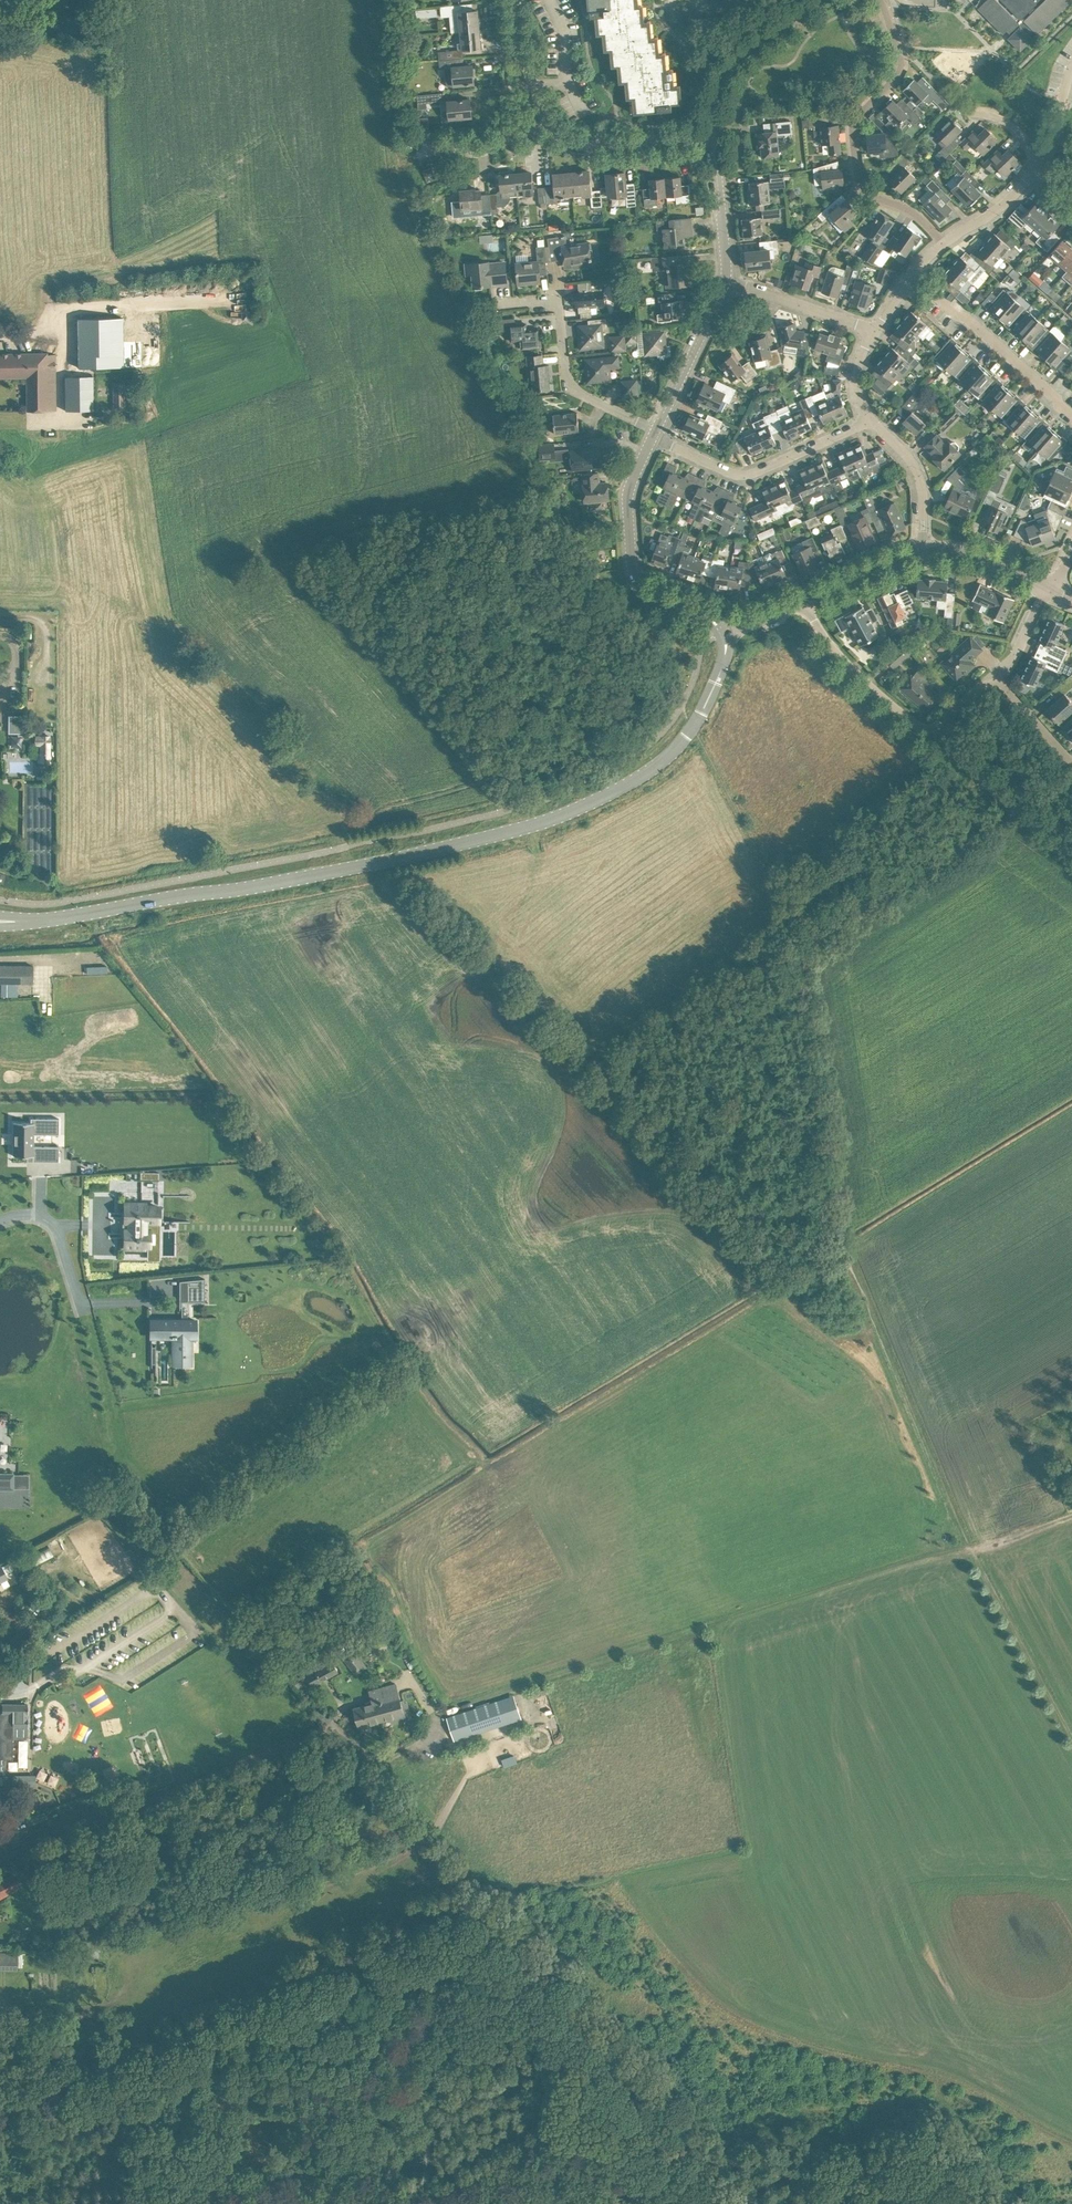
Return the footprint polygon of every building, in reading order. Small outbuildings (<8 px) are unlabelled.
[(591,4),(589,4),(591,18),(597,17),(597,21),(597,24),(599,24),(600,33),(598,33),(598,34),(604,33),(605,40),(606,40),(607,49),(606,49),(612,49),(612,56),(614,56),(615,65),(613,65),(619,65),(620,72),(621,72),(622,81),(621,81),(627,81),(627,88),(629,88),(630,97),(628,97),(634,97),(635,104),(636,104),(637,113),(634,113),(658,111),(658,112),(666,111),(670,110),(672,110),(671,104),(682,103),(682,102),(681,102),(680,96),(679,96),(678,87),(679,87),(679,86),(673,86),(673,80),(671,80),(670,71),(672,71),(672,70),(666,70),(665,63),(664,64),(663,55),(665,55),(664,54),(659,54),(658,47),(656,48),(656,39),(657,39),(657,38),(651,38),(650,32),(649,32),(648,23),(650,23),(650,22),(643,23),(643,16),(641,16),(640,7),(642,7),(642,6),(638,6),(637,0),(591,0),(591,4)] [(978,8),(1003,34),(1011,26),(1016,30),(1008,38),(1020,50),(1032,38),(1030,36),(1035,31),(1037,34),(1071,0),(986,0),(978,8)] [(468,11),(467,4),(440,6),(441,17),(450,16),(452,32),(479,29),(478,11),(468,11)] [(436,10),(415,11),(416,18),(437,17),(436,10)] [(481,48),(479,29),(452,32),(461,31),(463,50),(481,48)] [(460,49),(453,50),(439,51),(440,59),(444,59),(458,58),(461,58),(460,49)] [(459,67),(458,58),(444,59),(440,60),(441,69),(446,68),(448,87),(470,84),(474,83),(474,82),(473,82),(472,75),(473,75),(472,65),(459,67)] [(903,90),(911,98),(918,105),(924,99),(927,102),(930,103),(933,99),(943,110),(949,104),(928,82),(925,79),(920,85),(914,79),(903,90)] [(442,102),(442,93),(417,95),(419,109),(427,109),(427,103),(442,102)] [(472,117),(470,99),(448,101),(449,119),(472,117)] [(893,100),(882,111),(890,119),(885,124),(886,124),(887,125),(888,126),(892,130),(893,131),(897,127),(908,116),(915,123),(921,118),(915,111),(913,110),(907,104),(907,103),(903,107),(900,103),(898,105),(893,100)] [(910,100),(907,103),(907,104),(913,110),(917,106),(910,100)] [(818,127),(818,118),(808,119),(809,129),(814,128),(815,137),(821,136),(822,144),(828,143),(829,154),(841,153),(840,142),(838,125),(818,127)] [(882,133),(867,135),(869,152),(871,152),(879,151),(887,150),(888,150),(888,154),(898,153),(896,136),(898,136),(893,131),(892,130),(888,126),(887,125),(886,124),(885,124),(879,118),(874,122),(882,130),(882,133)] [(951,118),(943,126),(936,134),(942,140),(939,143),(944,148),(939,152),(940,153),(945,157),(950,152),(958,144),(953,138),(962,129),(956,123),(957,122),(955,120),(954,121),(951,118)] [(762,157),(773,156),(780,155),(778,135),(792,134),(791,121),(767,123),(768,132),(757,133),(758,148),(761,148),(762,157)] [(972,130),(960,142),(966,148),(971,143),(982,154),(997,139),(986,128),(978,136),(972,130)] [(411,142),(400,145),(402,151),(412,148),(411,142)] [(1001,157),(995,151),(983,163),(984,164),(979,168),(984,174),(995,164),(1006,175),(1012,169),(1013,169),(1015,167),(1014,166),(1020,161),(1009,150),(1001,157)] [(940,153),(936,157),(941,161),(945,158),(945,157),(940,153)] [(903,155),(900,158),(892,166),(898,173),(890,180),(901,191),(915,178),(904,167),(910,162),(903,155)] [(966,170),(956,160),(950,165),(960,175),(966,170)] [(833,162),(823,165),(813,168),(815,184),(822,184),(822,189),(833,188),(833,185),(844,184),(842,169),(828,171),(827,165),(833,163),(833,162)] [(436,179),(432,167),(423,170),(428,182),(436,179)] [(581,172),(571,173),(573,196),(590,194),(591,207),(602,206),(600,190),(591,191),(589,171),(583,171),(580,171),(581,172)] [(531,172),(516,174),(518,195),(533,194),(531,172)] [(607,174),(608,185),(609,197),(626,195),(627,207),(637,206),(634,183),(626,184),(625,172),(607,174)] [(571,173),(554,175),(555,186),(544,187),(546,203),(556,202),(556,198),(573,196),(571,173)] [(785,180),(785,173),(771,175),(771,182),(785,180)] [(518,195),(516,174),(500,175),(501,190),(499,191),(497,193),(489,194),(491,213),(497,212),(497,208),(498,208),(498,206),(506,205),(510,199),(510,196),(518,195)] [(928,174),(922,181),(934,193),(923,204),(940,221),(952,209),(946,203),(951,198),(928,174)] [(680,176),(665,177),(667,196),(675,195),(676,203),(690,202),(689,184),(681,185),(680,176)] [(667,196),(665,177),(650,179),(650,188),(643,189),(645,206),(659,205),(658,197),(667,196)] [(952,189),(961,198),(969,206),(981,194),(964,177),(952,189)] [(769,180),(761,181),(750,183),(751,194),(749,194),(750,205),(761,204),(772,202),(769,180)] [(546,203),(544,187),(538,188),(539,203),(541,203),(541,208),(546,207),(546,203)] [(470,190),(461,191),(463,216),(491,213),(489,194),(481,194),(481,190),(476,191),(476,189),(475,189),(475,191),(470,191),(470,190)] [(840,204),(836,199),(818,215),(823,221),(830,215),(844,231),(853,223),(850,219),(857,212),(846,199),(840,204)] [(1022,204),(1021,203),(1009,217),(1022,229),(1028,221),(1035,227),(1048,213),(1037,202),(1031,209),(1030,207),(1026,211),(1020,205),(1022,204)] [(781,215),(780,209),(763,211),(763,217),(781,215)] [(870,223),(866,228),(865,230),(875,236),(873,238),(875,239),(863,256),(872,263),(882,249),(878,245),(894,222),(880,212),(872,224),(870,223)] [(1060,223),(1048,213),(1035,227),(1042,234),(1036,241),(1047,252),(1060,237),(1059,237),(1057,239),(1052,234),(1056,230),(1054,229),(1060,223)] [(670,219),(657,221),(658,230),(663,229),(665,248),(666,247),(677,246),(677,245),(684,244),(683,227),(693,226),(692,217),(681,218),(670,219)] [(762,217),(753,218),(742,219),(744,236),(745,236),(745,239),(753,238),(753,235),(763,234),(762,217)] [(893,235),(890,239),(884,248),(895,257),(899,251),(906,256),(915,243),(916,244),(922,236),(920,235),(907,226),(898,239),(893,235)] [(994,233),(986,243),(1001,256),(1009,247),(1011,249),(1014,246),(1017,243),(1010,237),(1005,243),(994,233)] [(548,238),(549,250),(551,261),(564,259),(565,265),(580,263),(581,265),(592,263),(589,243),(567,246),(565,235),(548,238)] [(537,262),(516,264),(517,273),(518,284),(540,282),(540,275),(547,274),(544,238),(538,239),(538,247),(536,247),(537,262)] [(760,250),(746,252),(747,269),(769,267),(768,258),(775,258),(774,254),(779,253),(777,240),(760,241),(760,250)] [(1062,240),(1049,255),(1058,263),(1071,248),(1071,247),(1071,246),(1067,241),(1066,243),(1062,240)] [(977,252),(979,254),(974,259),(983,267),(990,273),(995,277),(996,275),(992,271),(995,267),(993,265),(1001,256),(986,243),(977,252)] [(1071,248),(1058,263),(1067,271),(1062,276),(1071,265),(1071,248)] [(657,257),(652,257),(654,270),(658,269),(665,269),(667,286),(679,285),(690,284),(688,263),(678,264),(677,255),(666,256),(657,257)] [(987,270),(974,259),(970,264),(961,256),(952,266),(967,279),(973,285),(987,270)] [(825,282),(822,292),(837,297),(842,283),(848,285),(849,284),(852,274),(854,269),(855,264),(857,259),(850,257),(847,266),(846,269),(846,270),(836,266),(834,266),(831,267),(829,268),(829,271),(825,282)] [(467,275),(473,274),(474,287),(491,285),(490,283),(507,282),(505,261),(489,263),(489,262),(472,263),(472,264),(466,265),(467,275)] [(797,265),(795,272),(791,282),(808,288),(813,274),(818,276),(819,277),(822,266),(807,261),(805,268),(797,265)] [(849,284),(848,285),(855,287),(852,295),(850,301),(866,306),(868,299),(871,300),(875,286),(865,283),(857,281),(857,280),(861,266),(855,264),(854,269),(852,274),(849,284)] [(1062,276),(1071,284),(1071,283),(1071,265),(1062,276)] [(952,266),(943,275),(954,285),(949,290),(951,292),(956,296),(966,305),(971,299),(959,288),(967,279),(952,266)] [(889,270),(882,267),(878,281),(885,283),(889,270)] [(1032,273),(1029,277),(1034,282),(1038,278),(1032,273)] [(575,291),(576,300),(605,297),(604,288),(603,288),(602,287),(611,286),(610,279),(579,282),(580,290),(575,291)] [(612,293),(620,292),(619,280),(611,281),(612,286),(612,293)] [(1050,285),(1044,280),(1039,286),(1045,291),(1050,285)] [(1061,296),(1052,288),(1047,293),(1056,301),(1061,296)] [(1003,289),(993,300),(986,308),(992,313),(994,311),(1000,316),(1015,299),(1019,295),(1014,290),(1008,291),(1007,292),(1003,289)] [(674,292),(655,294),(656,303),(662,303),(663,313),(657,314),(658,321),(672,320),(671,317),(683,316),(682,308),(686,307),(685,301),(682,301),(682,300),(675,301),(674,292)] [(956,296),(951,292),(947,297),(952,301),(956,296)] [(578,308),(579,313),(592,312),(591,308),(597,307),(597,306),(605,306),(605,297),(576,300),(577,308),(578,308)] [(1061,297),(1057,301),(1062,306),(1066,302),(1061,297)] [(1015,299),(1000,316),(1006,322),(1004,324),(1009,329),(1027,310),(1015,299)] [(1038,320),(1027,310),(1009,329),(1015,334),(1017,331),(1023,337),(1038,320)] [(921,337),(924,339),(931,331),(930,329),(928,327),(934,321),(927,316),(922,321),(911,311),(903,321),(921,337)] [(516,324),(515,318),(496,320),(497,332),(510,330),(511,340),(522,339),(523,347),(534,346),(534,348),(541,347),(541,340),(540,340),(538,329),(526,330),(526,323),(516,324)] [(123,319),(74,319),(74,363),(98,363),(98,357),(107,357),(107,363),(123,363),(123,319)] [(605,319),(600,319),(589,320),(589,325),(580,326),(581,338),(579,339),(580,349),(603,347),(601,328),(606,327),(605,319)] [(1050,330),(1038,320),(1023,337),(1029,342),(1027,345),(1032,350),(1050,330)] [(899,344),(917,359),(920,356),(915,352),(916,341),(917,341),(921,337),(903,321),(894,330),(903,338),(899,344)] [(779,328),(782,338),(784,344),(798,347),(797,354),(807,356),(811,333),(804,332),(804,331),(797,330),(795,323),(779,328)] [(1053,327),(1050,330),(1032,350),(1038,355),(1040,352),(1046,357),(1065,337),(1065,334),(1055,326),(1053,327)] [(639,343),(638,329),(624,330),(624,335),(626,345),(639,343)] [(664,332),(653,333),(643,334),(645,355),(657,353),(657,357),(670,356),(669,346),(665,346),(664,332)] [(820,333),(817,343),(815,349),(828,353),(826,360),(828,361),(827,366),(825,365),(825,374),(828,374),(839,374),(839,366),(839,365),(840,365),(843,354),(847,347),(839,343),(840,339),(834,337),(835,335),(830,334),(829,336),(820,333)] [(750,341),(752,352),(755,360),(766,357),(768,367),(782,363),(778,348),(770,350),(766,334),(755,337),(756,339),(750,341)] [(624,335),(611,336),(612,351),(626,349),(626,345),(624,335)] [(951,337),(944,345),(942,347),(937,351),(938,352),(934,356),(946,367),(961,350),(955,344),(957,342),(951,337)] [(1065,337),(1046,357),(1052,363),(1050,365),(1056,370),(1058,368),(1063,372),(1071,362),(1071,355),(1070,354),(1071,352),(1071,350),(1062,341),(1065,337)] [(884,357),(904,375),(912,366),(915,368),(920,362),(908,352),(903,357),(892,347),(884,357)] [(967,355),(961,350),(946,367),(957,377),(975,358),(969,353),(967,355)] [(719,365),(726,374),(732,381),(740,374),(746,382),(758,373),(748,361),(742,366),(732,352),(723,359),(725,361),(719,365)] [(5,353),(0,353),(0,378),(27,377),(27,411),(55,411),(55,354),(46,354),(46,353),(5,353)] [(543,366),(542,355),(527,356),(528,368),(532,367),(534,391),(549,389),(548,380),(551,380),(550,365),(543,366)] [(588,382),(610,380),(609,367),(614,366),(614,367),(618,366),(617,357),(586,360),(588,382)] [(904,375),(884,357),(875,367),(886,376),(882,381),(878,378),(872,384),(882,394),(893,382),(894,383),(897,379),(899,381),(904,375)] [(980,363),(975,358),(957,377),(969,387),(984,370),(978,365),(980,363)] [(969,387),(981,398),(998,378),(992,373),(990,376),(984,370),(969,387)] [(65,410),(93,410),(92,377),(65,377),(65,410)] [(1003,383),(998,378),(981,398),(992,408),(1007,391),(1001,386),(1003,383)] [(842,379),(833,379),(832,391),(826,394),(835,418),(836,420),(848,414),(840,395),(841,395),(842,379)] [(931,384),(926,379),(919,388),(922,391),(926,386),(930,389),(933,386),(930,384),(931,384)] [(623,396),(638,395),(636,380),(622,381),(623,396)] [(125,382),(112,383),(113,410),(125,410),(125,382)] [(737,389),(722,382),(718,390),(705,384),(697,400),(717,410),(722,400),(730,403),(737,389)] [(918,388),(912,383),(908,387),(914,392),(918,388)] [(811,396),(806,398),(812,412),(818,409),(824,423),(835,418),(824,391),(812,396),(811,396)] [(1013,396),(1007,391),(992,408),(1004,418),(1021,399),(1016,394),(1013,396)] [(914,392),(897,411),(909,421),(906,424),(917,434),(924,426),(925,427),(933,418),(923,409),(928,404),(914,392)] [(791,414),(800,433),(812,428),(806,415),(812,412),(805,398),(799,401),(802,409),(791,414)] [(1027,404),(1021,399),(1004,418),(1015,429),(1030,412),(1024,406),(1027,404)] [(960,413),(954,407),(936,425),(942,431),(960,413)] [(791,415),(789,410),(777,415),(776,411),(770,414),(776,428),(782,425),(789,440),(801,435),(800,433),(792,415),(791,415)] [(553,414),(555,433),(579,431),(577,412),(553,414)] [(1015,429),(1027,439),(1044,419),(1039,415),(1036,417),(1030,412),(1015,429)] [(723,421),(708,414),(705,421),(691,414),(686,424),(684,423),(682,429),(687,432),(688,431),(693,433),(692,434),(702,439),(707,429),(717,433),(723,421)] [(776,428),(770,414),(764,417),(764,418),(752,423),(756,431),(764,449),(765,449),(776,444),(770,430),(776,428)] [(1050,424),(1044,419),(1027,439),(1038,449),(1054,432),(1047,427),(1050,424)] [(756,431),(737,440),(736,443),(733,444),(730,451),(731,454),(739,450),(741,454),(751,450),(753,456),(765,451),(765,449),(764,449),(756,431)] [(1060,438),(1054,432),(1038,449),(1050,460),(1060,449),(1066,442),(1068,440),(1062,435),(1060,438)] [(936,435),(933,438),(925,446),(934,454),(932,456),(944,469),(960,453),(957,449),(958,448),(958,445),(955,442),(952,442),(951,443),(948,440),(945,443),(936,435)] [(849,448),(861,477),(869,473),(871,469),(870,467),(879,463),(874,451),(867,454),(862,442),(849,448)] [(1067,452),(1071,447),(1066,442),(1061,448),(1065,452),(1067,452)] [(555,457),(554,443),(539,445),(540,459),(555,457)] [(973,457),(980,450),(975,446),(969,452),(973,457)] [(600,448),(589,449),(571,451),(573,469),(602,466),(600,448)] [(834,469),(840,480),(849,476),(850,478),(854,480),(861,477),(849,448),(836,454),(841,465),(834,469)] [(810,465),(823,494),(830,491),(831,486),(830,485),(834,483),(836,489),(842,486),(840,480),(834,469),(828,471),(823,459),(810,465)] [(660,502),(666,505),(680,475),(675,473),(677,466),(668,462),(657,485),(666,489),(660,502)] [(802,499),(805,505),(810,502),(812,496),(817,496),(823,494),(810,465),(798,471),(803,482),(796,486),(797,487),(802,499)] [(1050,482),(1071,491),(1071,489),(1071,468),(1066,465),(1064,471),(1057,467),(1050,482)] [(959,466),(955,470),(947,478),(955,485),(945,507),(966,517),(975,499),(960,492),(964,484),(959,478),(965,472),(959,466)] [(599,483),(598,472),(583,474),(584,484),(583,484),(585,501),(590,501),(590,503),(589,503),(589,509),(602,508),(601,502),(600,500),(609,499),(608,483),(599,483)] [(684,477),(680,475),(666,505),(672,508),(678,495),(687,499),(697,476),(689,472),(684,477)] [(996,473),(989,489),(997,493),(1005,477),(996,473)] [(697,476),(687,499),(695,503),(688,516),(693,519),(694,519),(709,489),(704,487),(706,480),(697,476)] [(773,484),(786,512),(793,509),(795,505),(794,503),(802,499),(797,487),(791,490),(785,478),(773,484)] [(1071,491),(1050,482),(1043,496),(1067,507),(1070,500),(1067,499),(1071,491)] [(786,512),(773,484),(760,489),(765,501),(759,504),(764,516),(773,512),(774,514),(778,516),(786,512)] [(701,522),(705,514),(713,518),(716,512),(727,490),(718,486),(713,491),(709,489),(694,519),(701,522)] [(735,494),(727,490),(716,512),(726,517),(719,531),(727,535),(734,521),(735,521),(742,505),(733,501),(735,494)] [(868,508),(873,520),(874,521),(882,518),(889,534),(906,527),(895,502),(878,509),(871,492),(862,496),(868,507),(868,508)] [(991,505),(987,514),(982,524),(997,531),(1006,512),(998,509),(1001,502),(994,498),(991,505)] [(842,504),(834,508),(841,524),(849,520),(842,504)] [(1047,510),(1034,514),(1044,541),(1056,537),(1053,531),(1055,530),(1059,523),(1059,524),(1064,514),(1048,507),(1047,510)] [(873,520),(868,508),(861,511),(864,517),(848,523),(859,548),(875,541),(867,523),(873,520)] [(821,523),(818,515),(806,520),(809,528),(821,523)] [(797,516),(789,519),(792,526),(802,521),(801,517),(797,516)] [(1033,545),(1044,541),(1036,519),(1028,522),(1021,518),(1013,535),(1021,538),(1021,537),(1028,540),(1030,539),(1033,545)] [(847,538),(841,524),(831,528),(833,532),(821,538),(825,548),(824,550),(829,553),(832,560),(836,558),(837,559),(842,557),(841,556),(846,554),(840,541),(847,538)] [(684,531),(681,530),(678,537),(670,534),(669,536),(662,533),(659,540),(651,562),(655,564),(655,563),(664,566),(669,552),(675,555),(679,544),(684,531)] [(819,550),(813,537),(802,541),(805,548),(793,553),(802,573),(818,566),(813,553),(819,550)] [(690,548),(679,544),(675,555),(674,558),(681,560),(676,574),(683,576),(683,577),(687,579),(694,558),(694,557),(688,554),(690,548)] [(782,549),(771,554),(770,553),(764,556),(776,583),(788,578),(782,565),(788,562),(782,549)] [(710,552),(708,556),(703,554),(701,561),(694,558),(687,579),(698,583),(703,570),(710,572),(713,558),(715,553),(710,552)] [(764,556),(749,562),(751,578),(759,574),(765,588),(776,583),(764,556)] [(727,590),(731,566),(722,566),(723,560),(713,558),(710,572),(717,573),(715,587),(727,590)] [(738,568),(731,566),(727,590),(731,590),(732,589),(739,590),(742,576),(751,578),(748,562),(739,560),(738,568)] [(918,579),(917,590),(916,597),(937,599),(937,608),(945,608),(944,616),(953,617),(955,599),(946,599),(948,581),(935,580),(935,578),(925,577),(925,579),(918,579)] [(980,584),(976,594),(973,599),(990,607),(987,614),(1003,622),(1014,598),(998,591),(996,593),(992,591),(980,585),(981,584),(980,584)] [(914,602),(907,589),(891,596),(889,591),(877,597),(892,628),(908,620),(902,607),(914,602)] [(835,619),(841,631),(851,626),(861,645),(879,635),(872,623),(879,619),(877,616),(872,607),(865,610),(863,606),(858,609),(857,608),(835,619)] [(1064,624),(1050,617),(1039,641),(1052,647),(1049,654),(1062,661),(1067,650),(1055,644),(1064,624)] [(904,643),(892,635),(888,637),(896,651),(904,643)] [(971,662),(970,660),(982,649),(970,637),(942,663),(957,680),(970,668),(968,665),(971,662)] [(894,667),(913,650),(906,643),(887,660),(894,667)] [(1046,661),(1032,655),(1021,679),(1035,686),(1045,665),(1057,671),(1062,661),(1049,654),(1046,661)] [(911,675),(901,687),(926,708),(938,694),(927,685),(933,679),(926,673),(919,682),(911,675)] [(1058,722),(1071,710),(1071,701),(1065,693),(1071,687),(1071,674),(1051,692),(1057,700),(1047,709),(1051,715),(1050,716),(1055,722),(1057,721),(1058,722)] [(24,732),(24,722),(8,722),(8,732),(24,732)] [(51,763),(50,735),(35,735),(35,746),(39,746),(39,753),(37,753),(37,763),(51,763)] [(0,965),(0,983),(33,983),(33,965),(0,965)] [(35,1120),(18,1121),(19,1154),(39,1153),(39,1157),(53,1157),(52,1140),(38,1141),(38,1131),(61,1126),(60,1113),(35,1114),(35,1120)] [(126,1232),(126,1248),(140,1248),(140,1246),(145,1246),(147,1246),(158,1246),(158,1243),(158,1231),(160,1231),(175,1231),(175,1221),(161,1221),(158,1221),(158,1219),(158,1208),(158,1181),(126,1180),(126,1203),(126,1219),(126,1221),(129,1221),(128,1230),(126,1230),(126,1232)] [(205,1278),(180,1281),(179,1307),(182,1307),(182,1302),(205,1302),(205,1278)] [(196,1320),(152,1320),(152,1337),(173,1338),(173,1364),(193,1364),(193,1338),(196,1338),(196,1320)] [(0,1474),(0,1489),(13,1489),(13,1474),(0,1474)] [(0,1568),(0,1584),(9,1579),(2,1567),(0,1568)] [(343,1658),(357,1675),(368,1666),(354,1649),(343,1658)] [(333,1662),(316,1671),(321,1680),(338,1671),(333,1662)] [(359,1726),(404,1713),(396,1683),(370,1690),(373,1702),(354,1708),(359,1726)] [(84,1692),(95,1716),(107,1711),(106,1708),(112,1706),(102,1684),(84,1692)] [(510,1696),(448,1717),(456,1740),(518,1719),(510,1696)] [(5,1772),(5,1758),(12,1758),(13,1740),(26,1741),(26,1729),(28,1728),(28,1704),(1,1704),(1,1713),(0,1712),(0,1772),(5,1772)] [(78,1737),(86,1742),(93,1729),(84,1725),(78,1737)] [(506,1765),(520,1761),(517,1753),(504,1757),(506,1765)] [(32,1776),(12,1776),(12,1787),(32,1786),(32,1776)] [(0,1881),(0,1899),(19,1888),(12,1874),(0,1881)] [(18,1970),(18,1966),(22,1966),(22,1954),(18,1954),(18,1952),(0,1952),(0,1969),(18,1970)]
